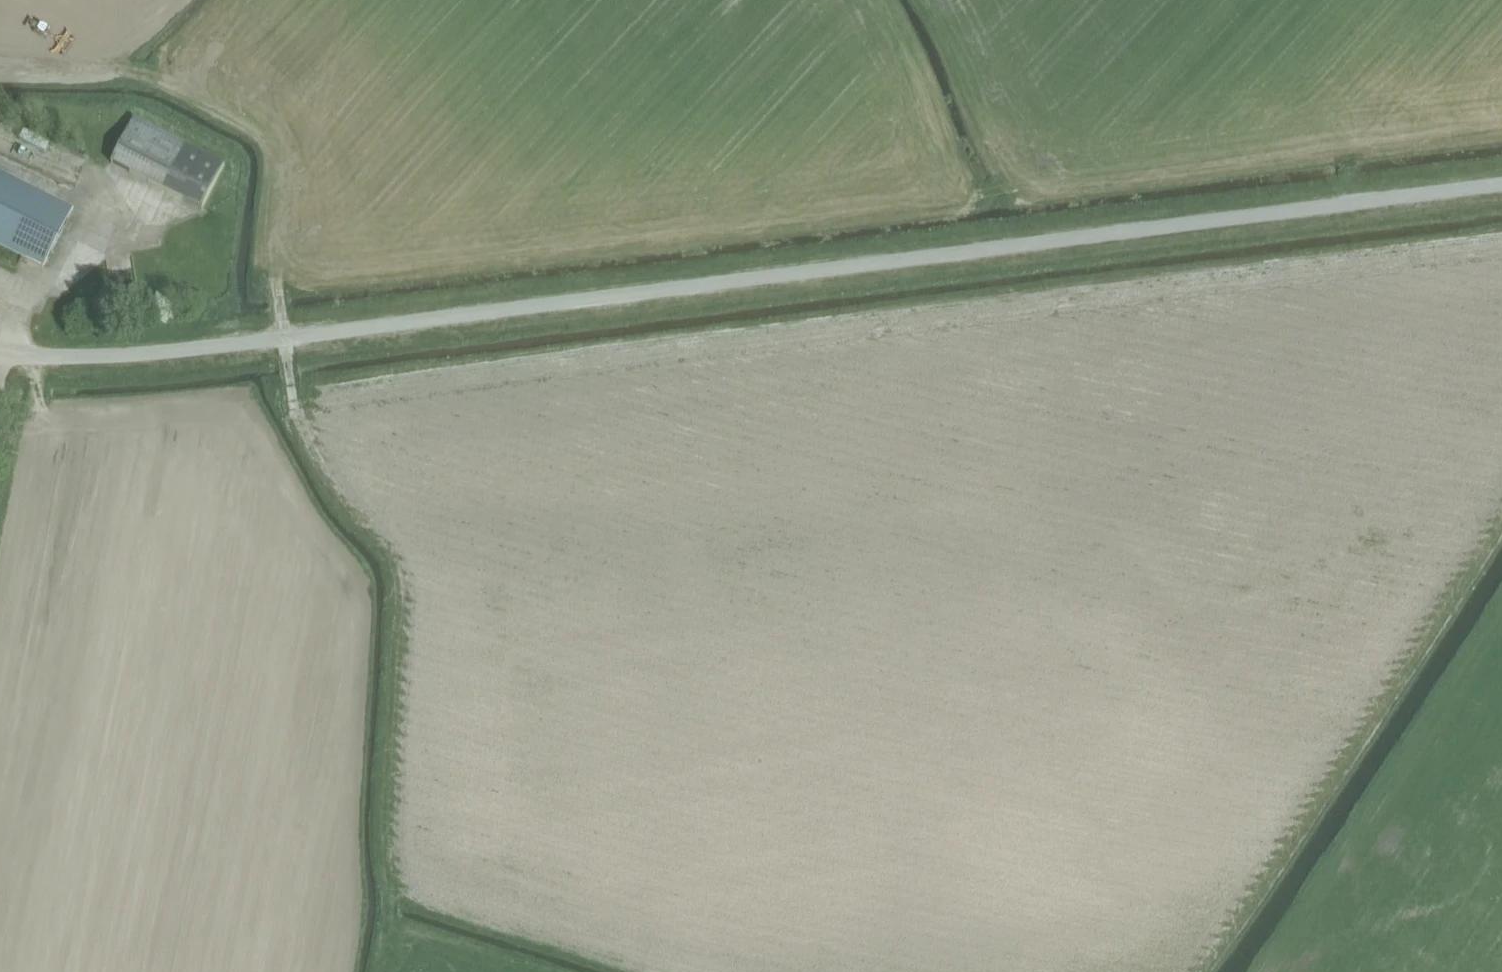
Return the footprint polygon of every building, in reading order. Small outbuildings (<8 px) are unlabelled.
[(201,210),(224,164),(133,118),(110,164),(201,210)] [(72,210),(0,173),(0,246),(42,267),(72,210)]
